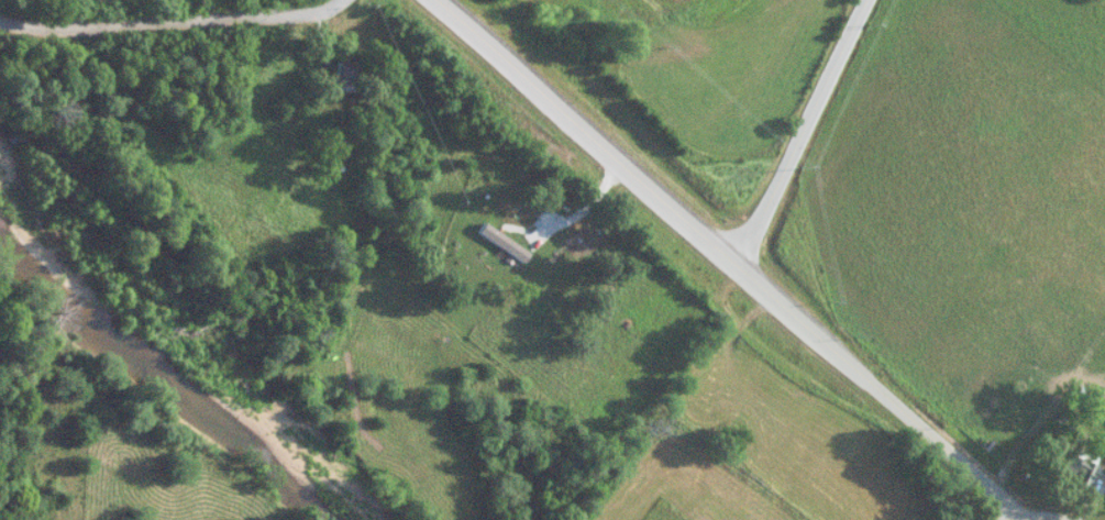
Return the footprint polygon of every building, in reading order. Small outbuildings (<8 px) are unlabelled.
[(1084,486),(1093,468),(1064,452),(1055,471),(1084,486)]
